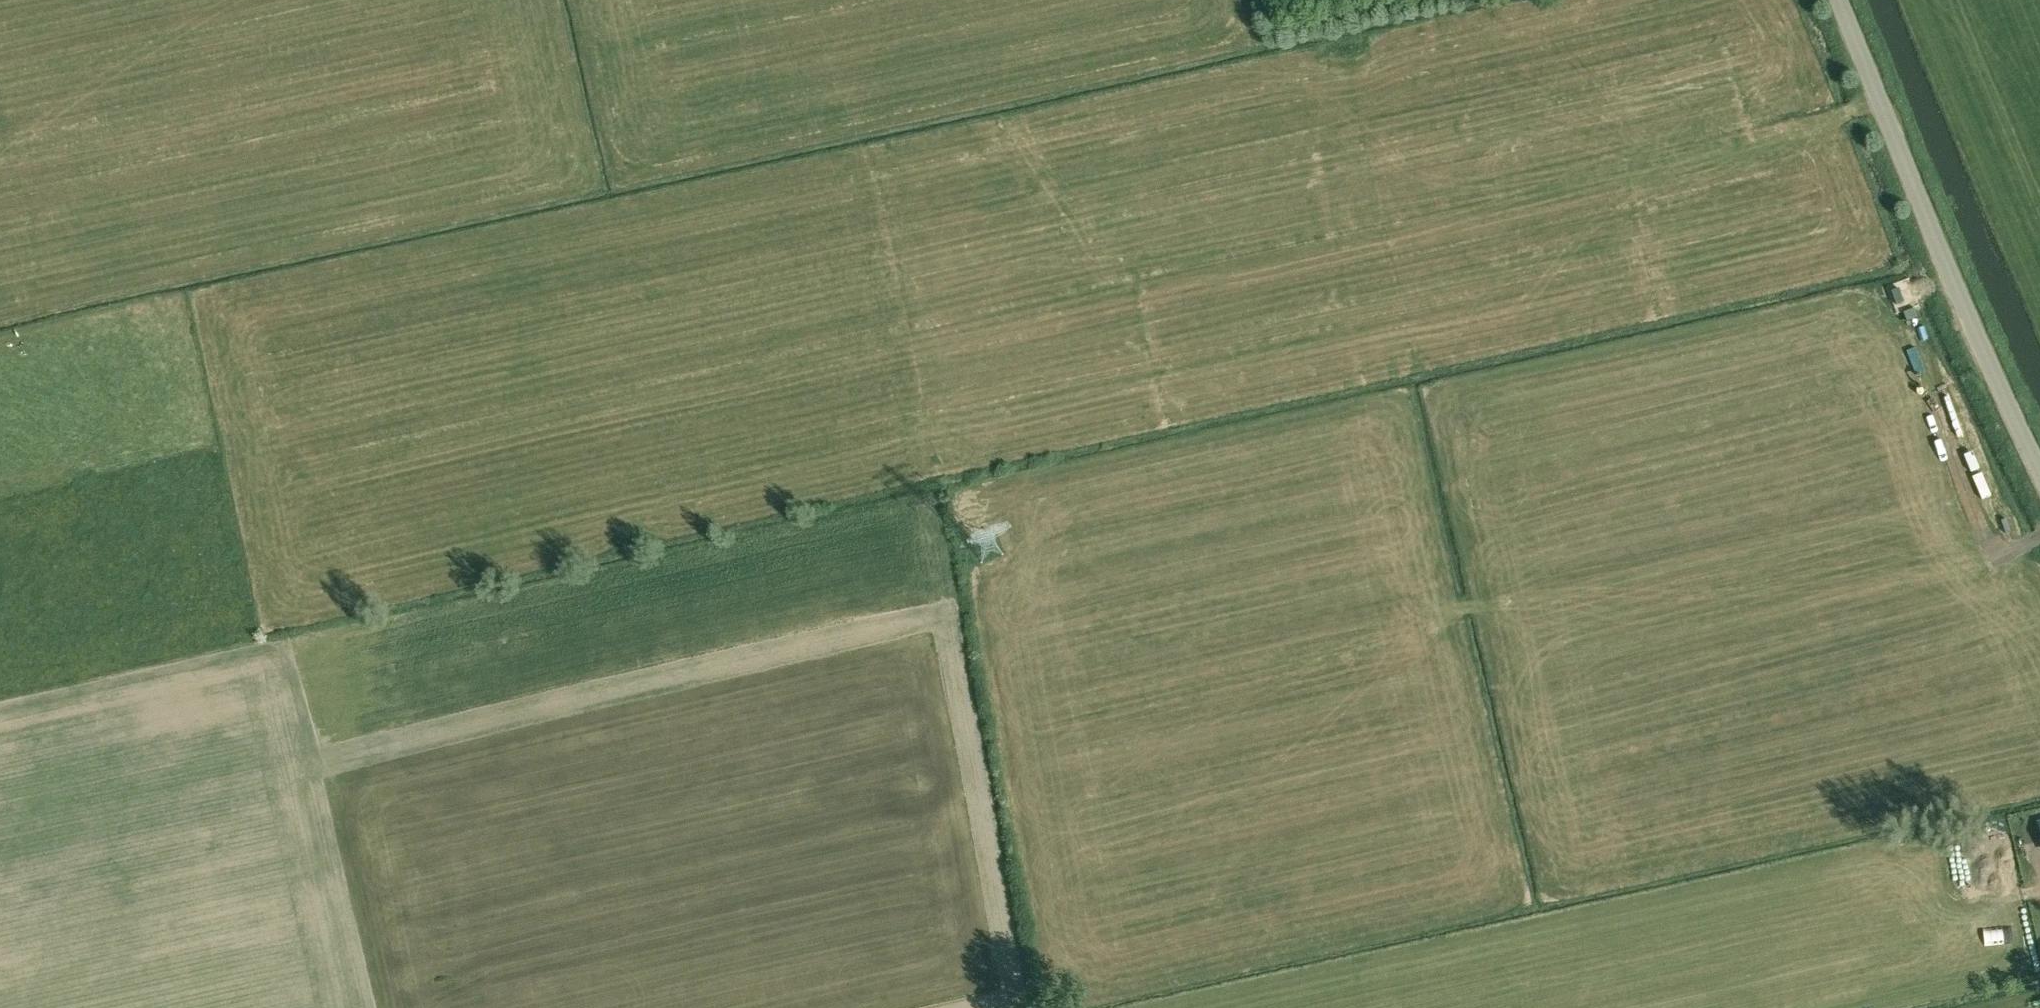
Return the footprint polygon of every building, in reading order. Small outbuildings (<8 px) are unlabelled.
[(2015,931),(2019,942),(2032,938),(2028,927),(2015,931)]
